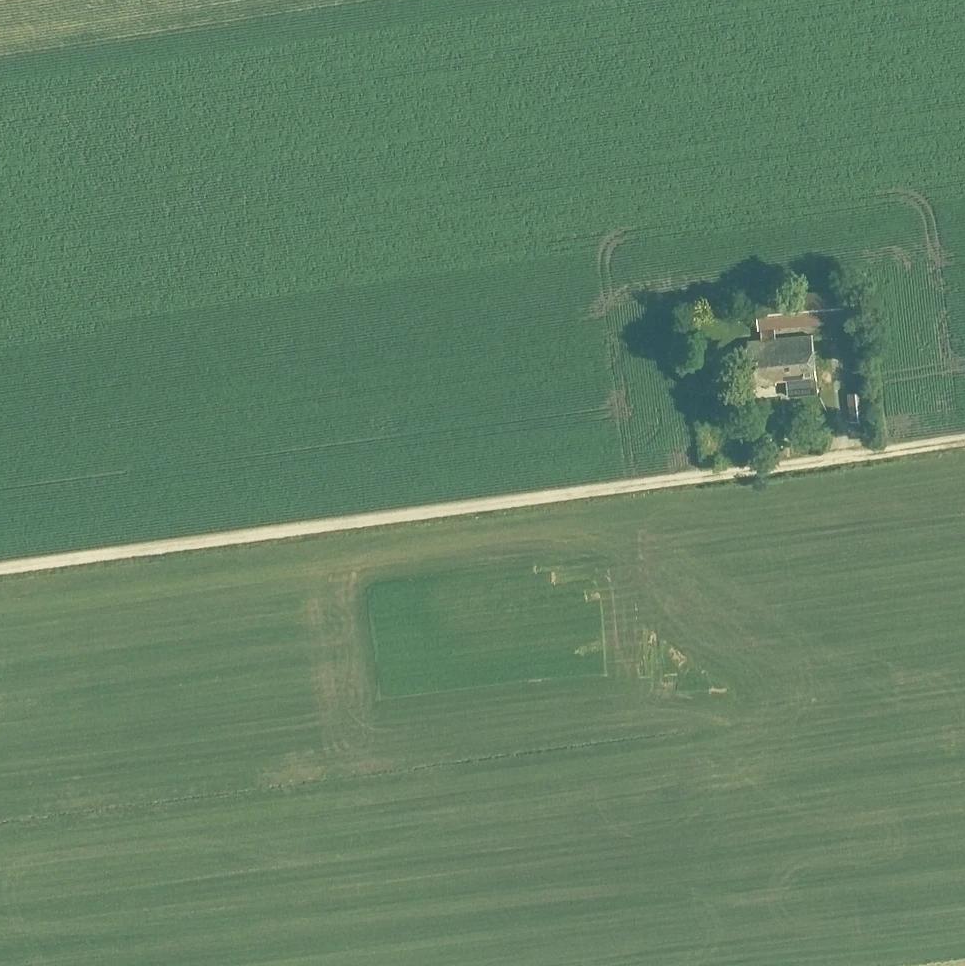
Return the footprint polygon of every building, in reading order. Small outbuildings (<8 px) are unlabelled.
[(852,290),(757,299),(760,328),(854,320),(852,290)] [(763,342),(749,344),(753,386),(775,384),(775,382),(786,381),(786,383),(816,381),(812,335),(762,340),(763,342)] [(866,394),(849,395),(852,424),(869,423),(866,394)]
